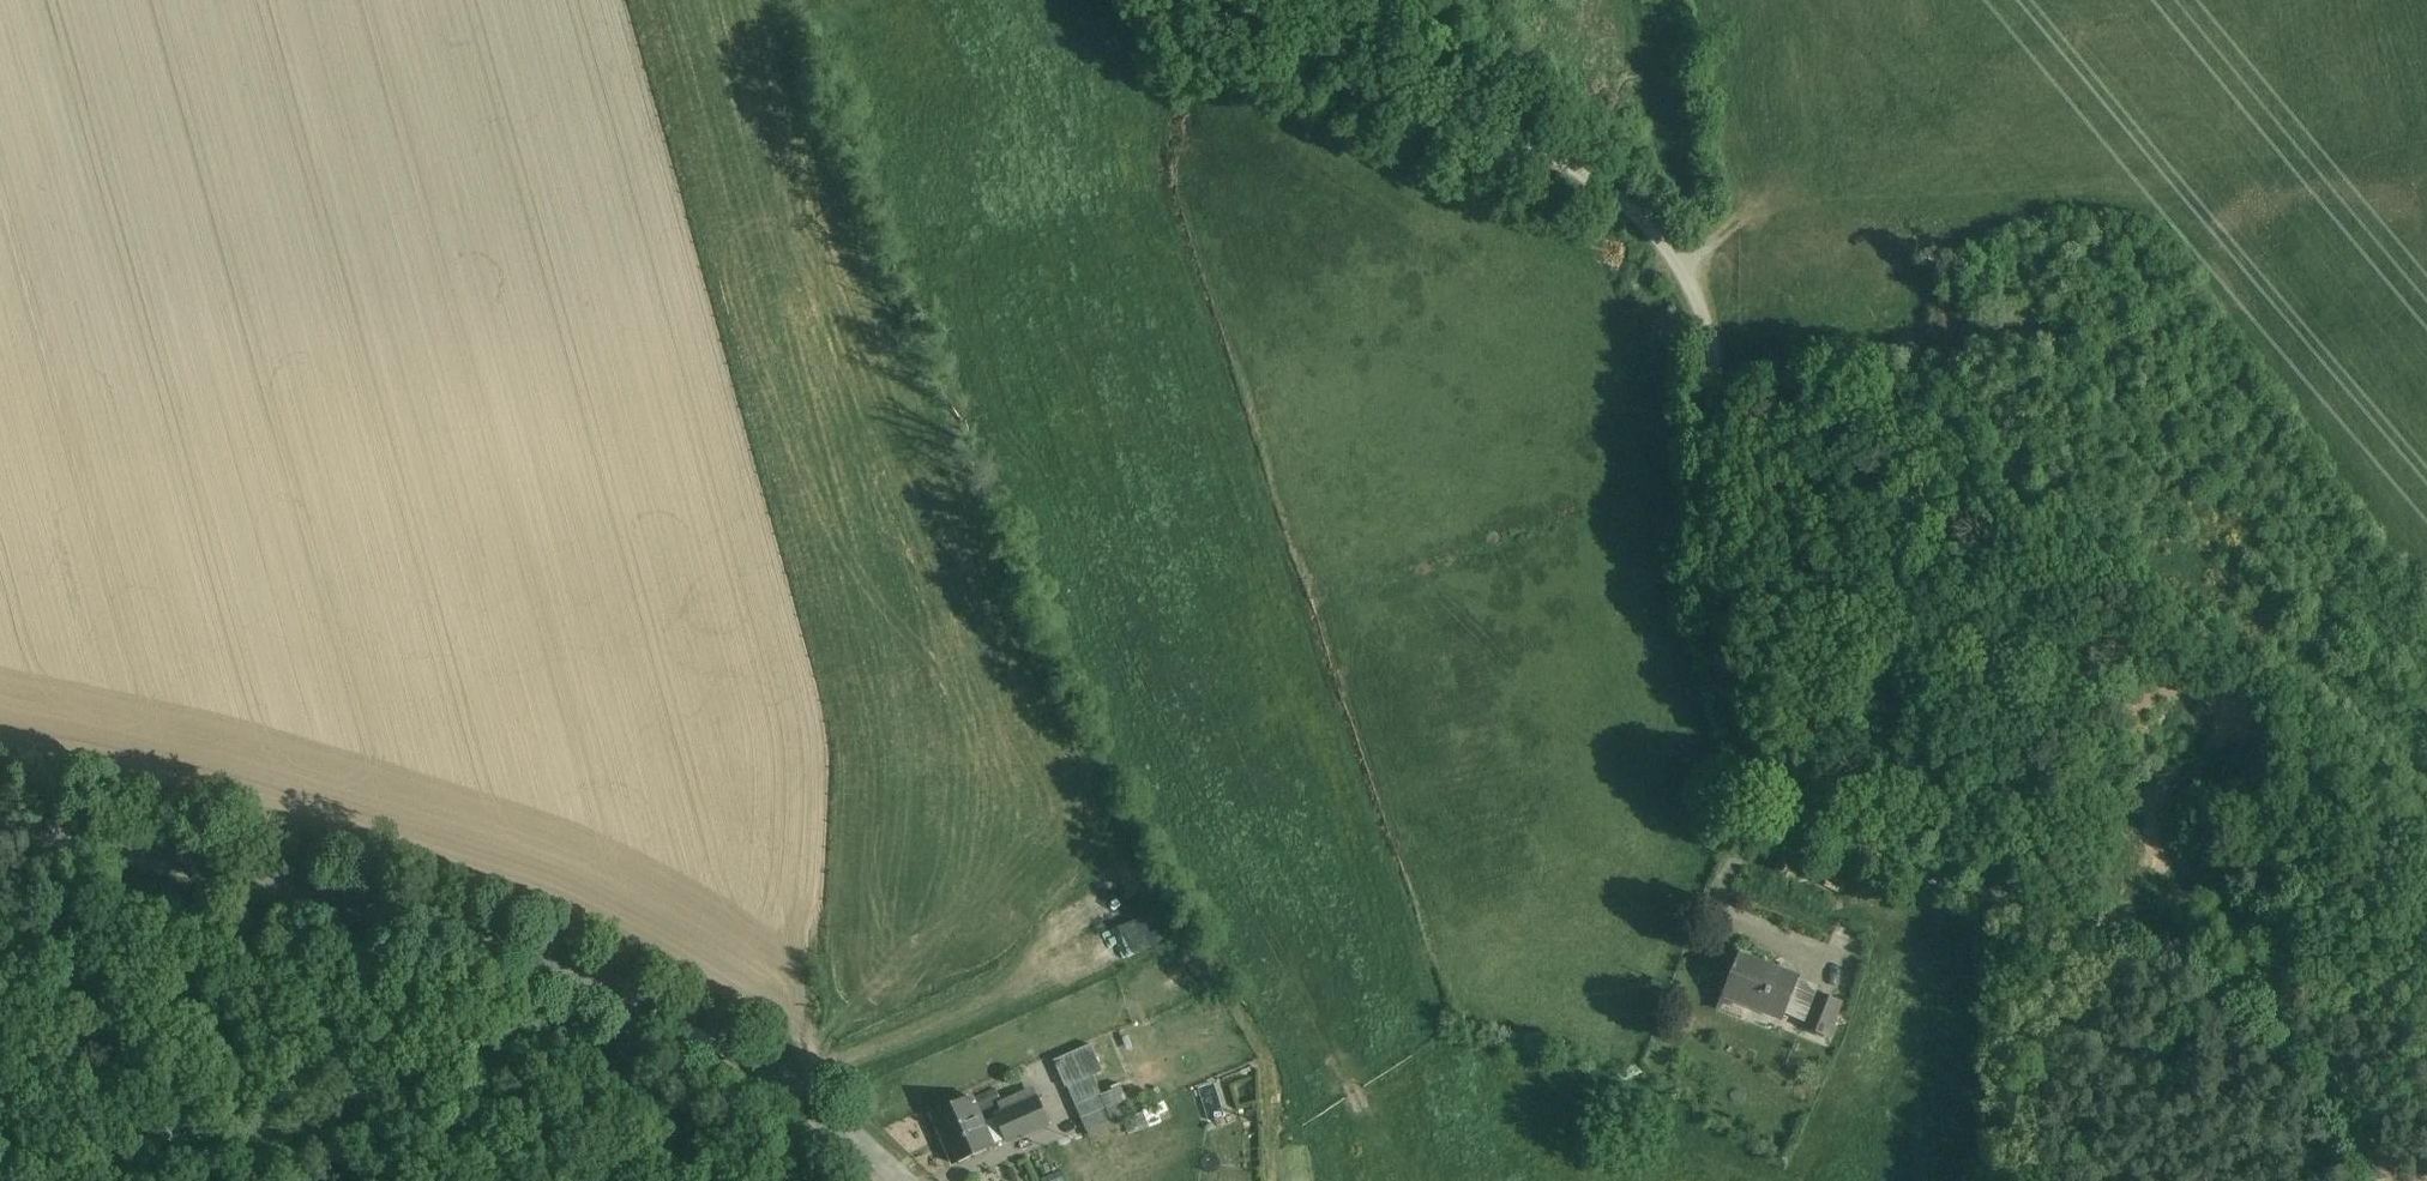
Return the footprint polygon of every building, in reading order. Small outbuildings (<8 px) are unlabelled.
[(1075,898),(1089,927),(1140,903),(1126,874),(1075,898)] [(1172,912),(1151,919),(1162,949),(1182,941),(1172,912)] [(1797,980),(1739,956),(1721,998),(1779,1023),(1797,980)] [(1844,1009),(1817,996),(1801,1029),(1828,1042),(1844,1009)] [(1115,1122),(1096,1074),(1104,1071),(1093,1045),(1085,1048),(1084,1048),(1057,1059),(1088,1133),(1115,1122)] [(977,1095),(933,1114),(956,1168),(1000,1149),(977,1095)] [(1041,1096),(996,1115),(1008,1144),(1053,1125),(1041,1096)]
